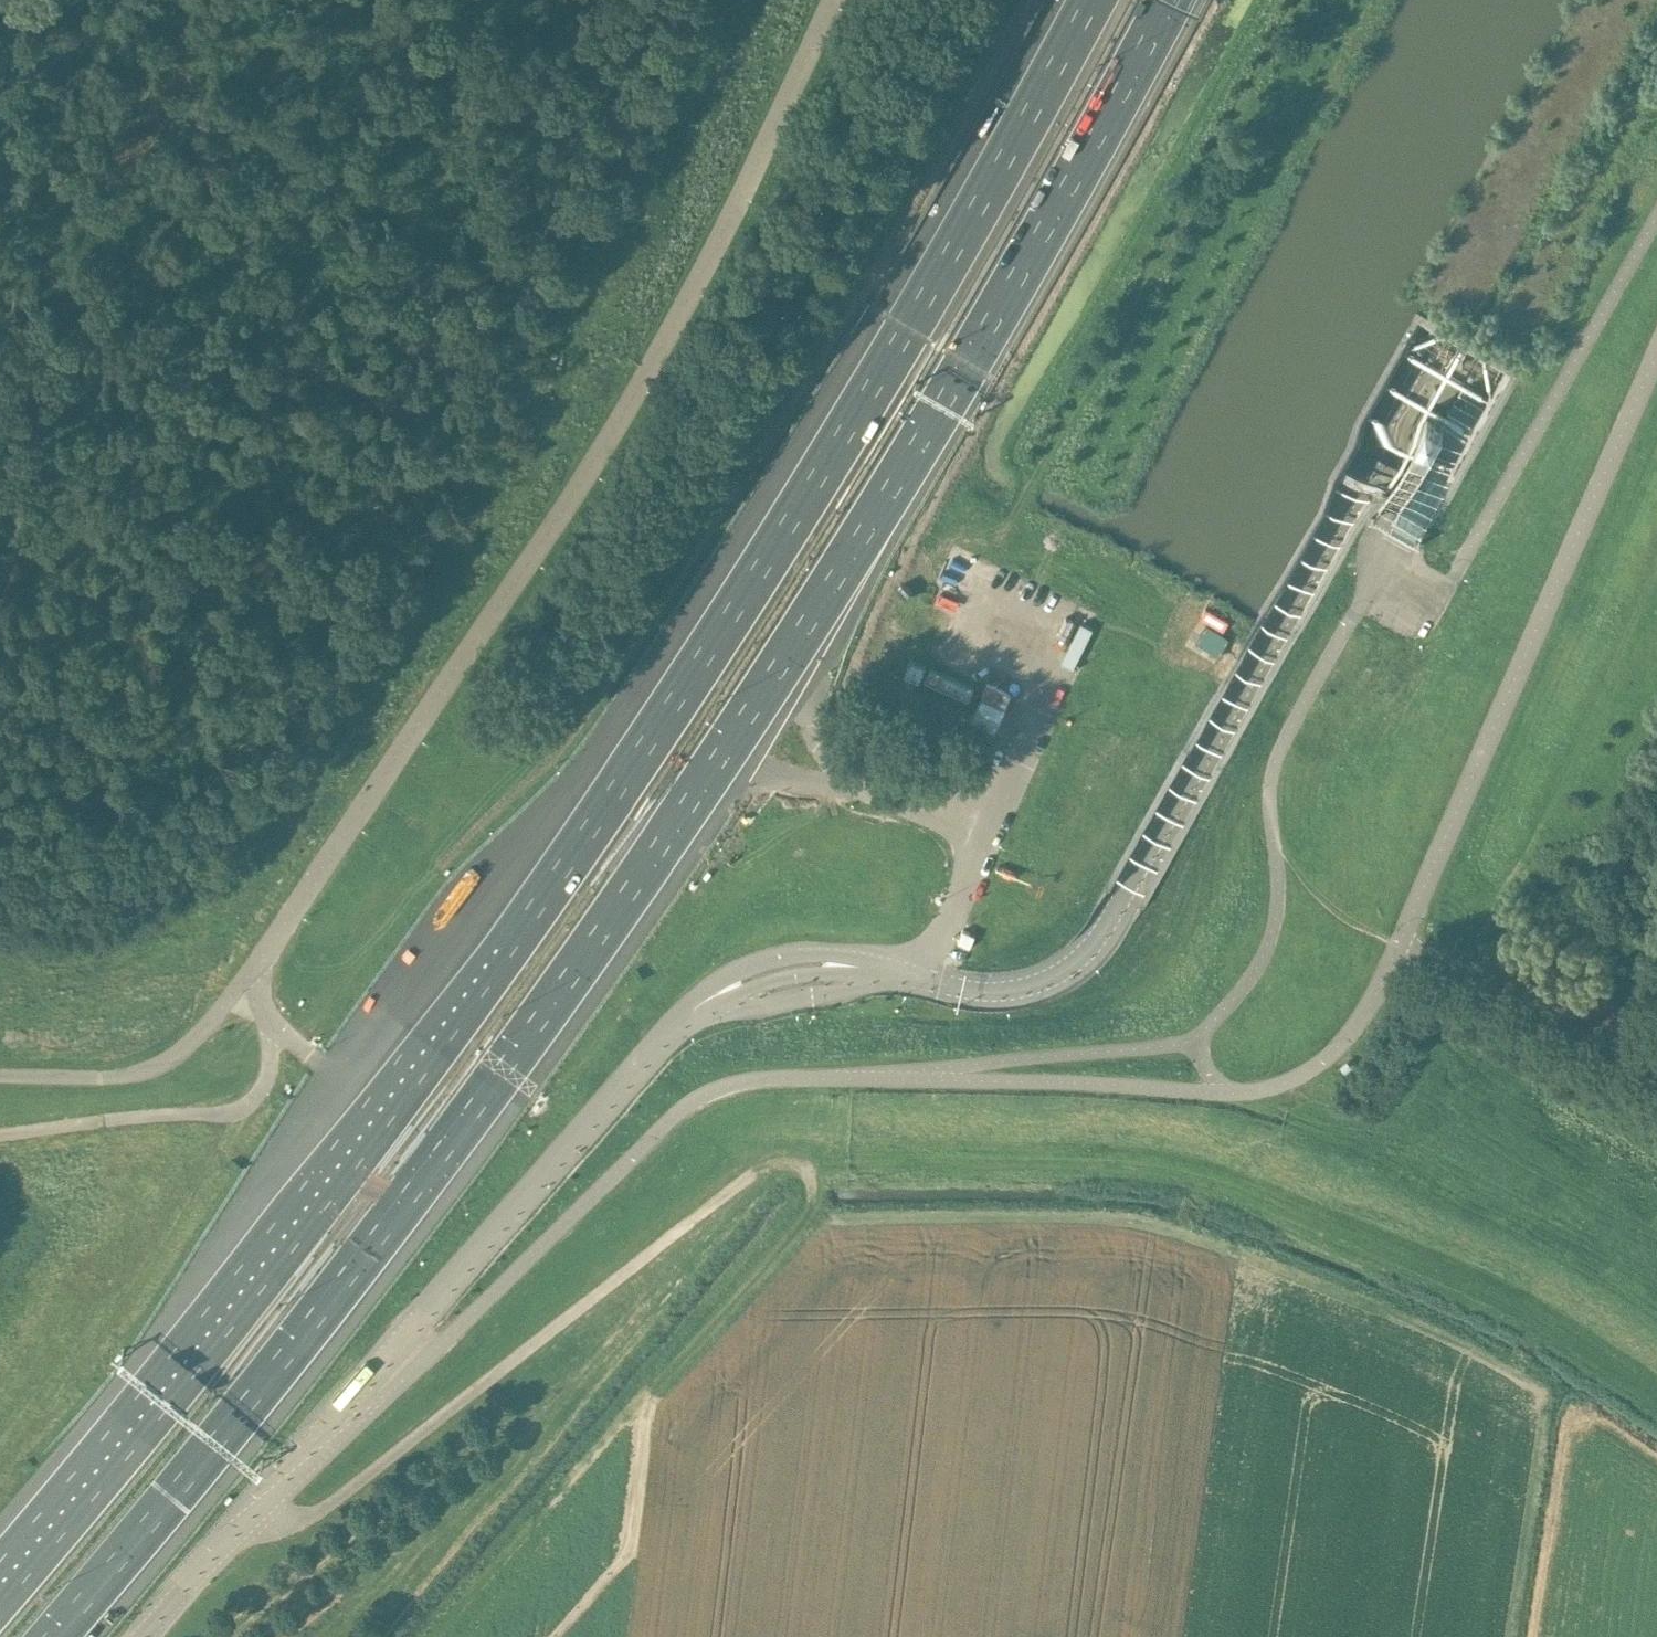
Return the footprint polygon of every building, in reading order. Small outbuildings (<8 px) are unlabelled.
[(910,659),(904,674),(919,681),(926,665),(910,659)] [(930,667),(924,680),(968,699),(974,687),(930,667)]
